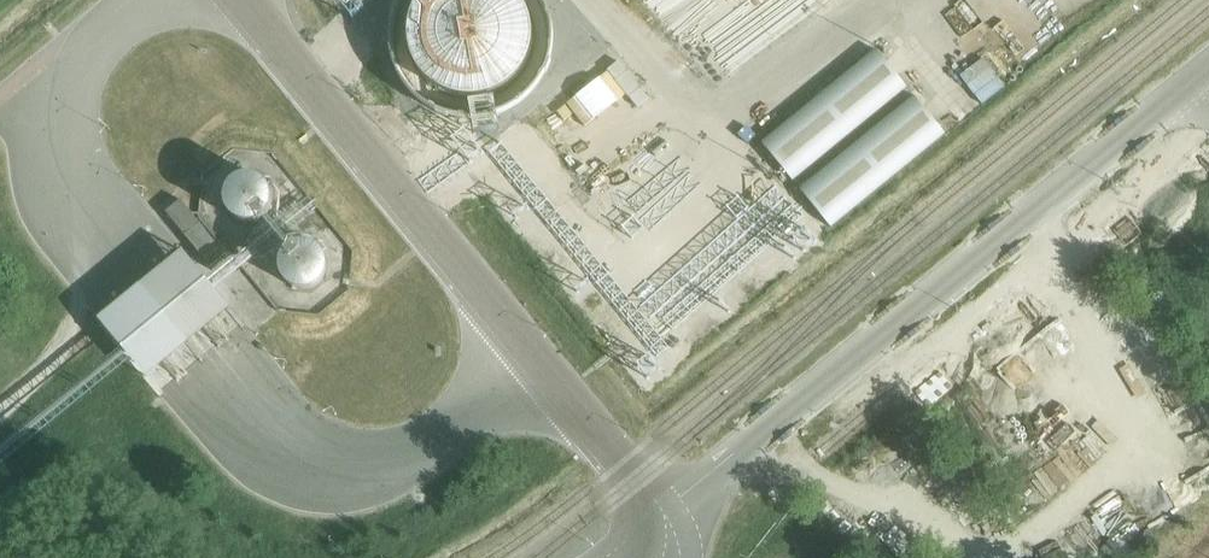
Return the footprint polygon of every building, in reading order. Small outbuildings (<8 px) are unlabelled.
[(399,86),(412,101),(428,112),(445,119),(464,121),(484,120),(502,114),(518,103),(531,90),(541,73),(547,55),(548,35),(545,15),(538,0),(395,0),(390,11),(385,30),(385,50),(390,69),(399,86)] [(907,88),(876,50),(761,144),(793,182),(907,88)] [(965,78),(989,102),(1011,82),(988,57),(965,78)] [(913,96),(799,190),(832,229),(946,136),(913,96)] [(221,201),(223,212),(230,219),(239,224),(248,224),(257,221),(265,214),(269,204),(267,193),(261,183),(251,178),(240,177),(230,182),(223,190),(221,201)] [(185,198),(169,212),(210,257),(226,243),(185,198)] [(802,219),(758,252),(773,272),(817,240),(802,219)] [(276,267),(278,278),(285,286),(293,290),(303,291),(312,287),(320,281),(324,270),(322,259),(316,250),(306,244),(295,243),(285,248),(278,257),(276,267)] [(724,253),(640,312),(675,362),(759,304),(724,253)] [(180,256),(138,290),(184,348),(227,313),(180,256)]
